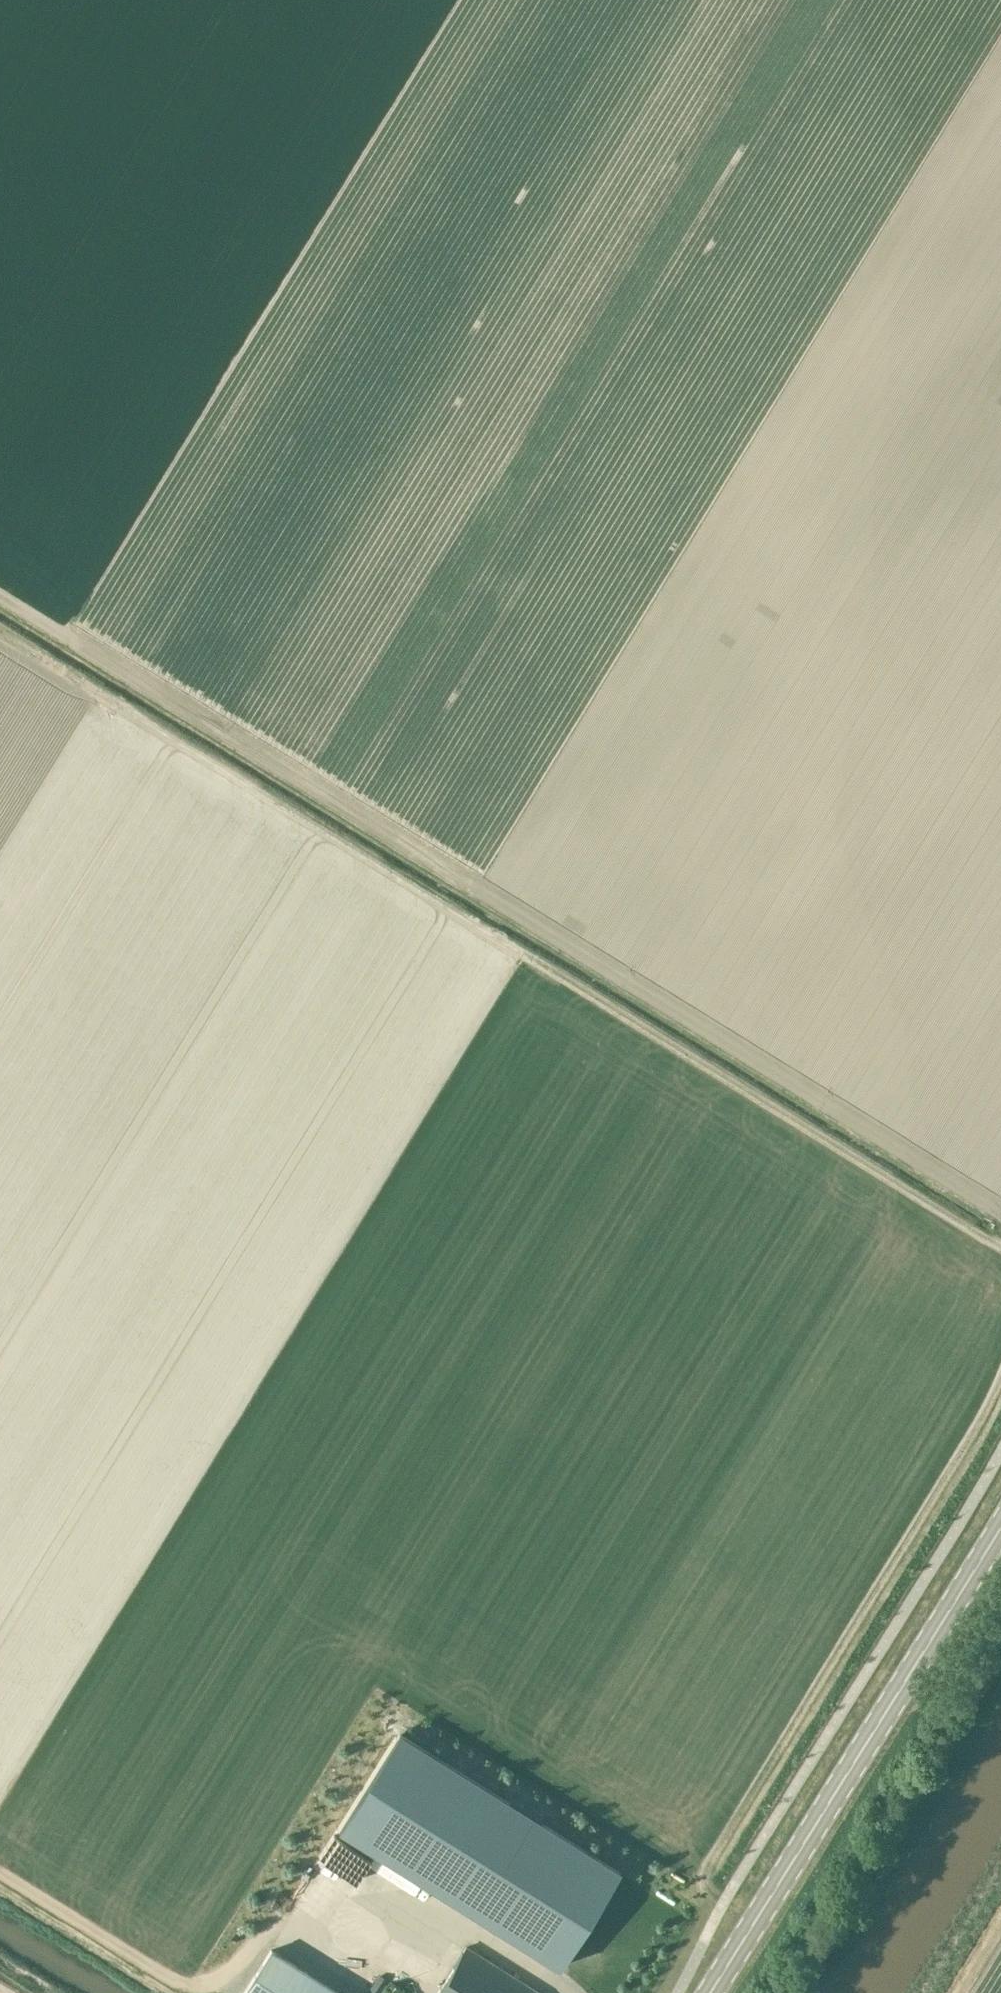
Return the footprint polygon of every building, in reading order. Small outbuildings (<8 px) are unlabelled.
[(516,1812),(395,1736),(337,1828),(558,1967),(616,1875),(537,1825),(542,1817),(522,1804),(516,1812)] [(625,1854),(617,1849),(613,1854),(622,1860),(625,1854)] [(464,1946),(435,1992),(539,1992),(464,1946)] [(241,1992),(340,1992),(269,1948),(241,1992)]
